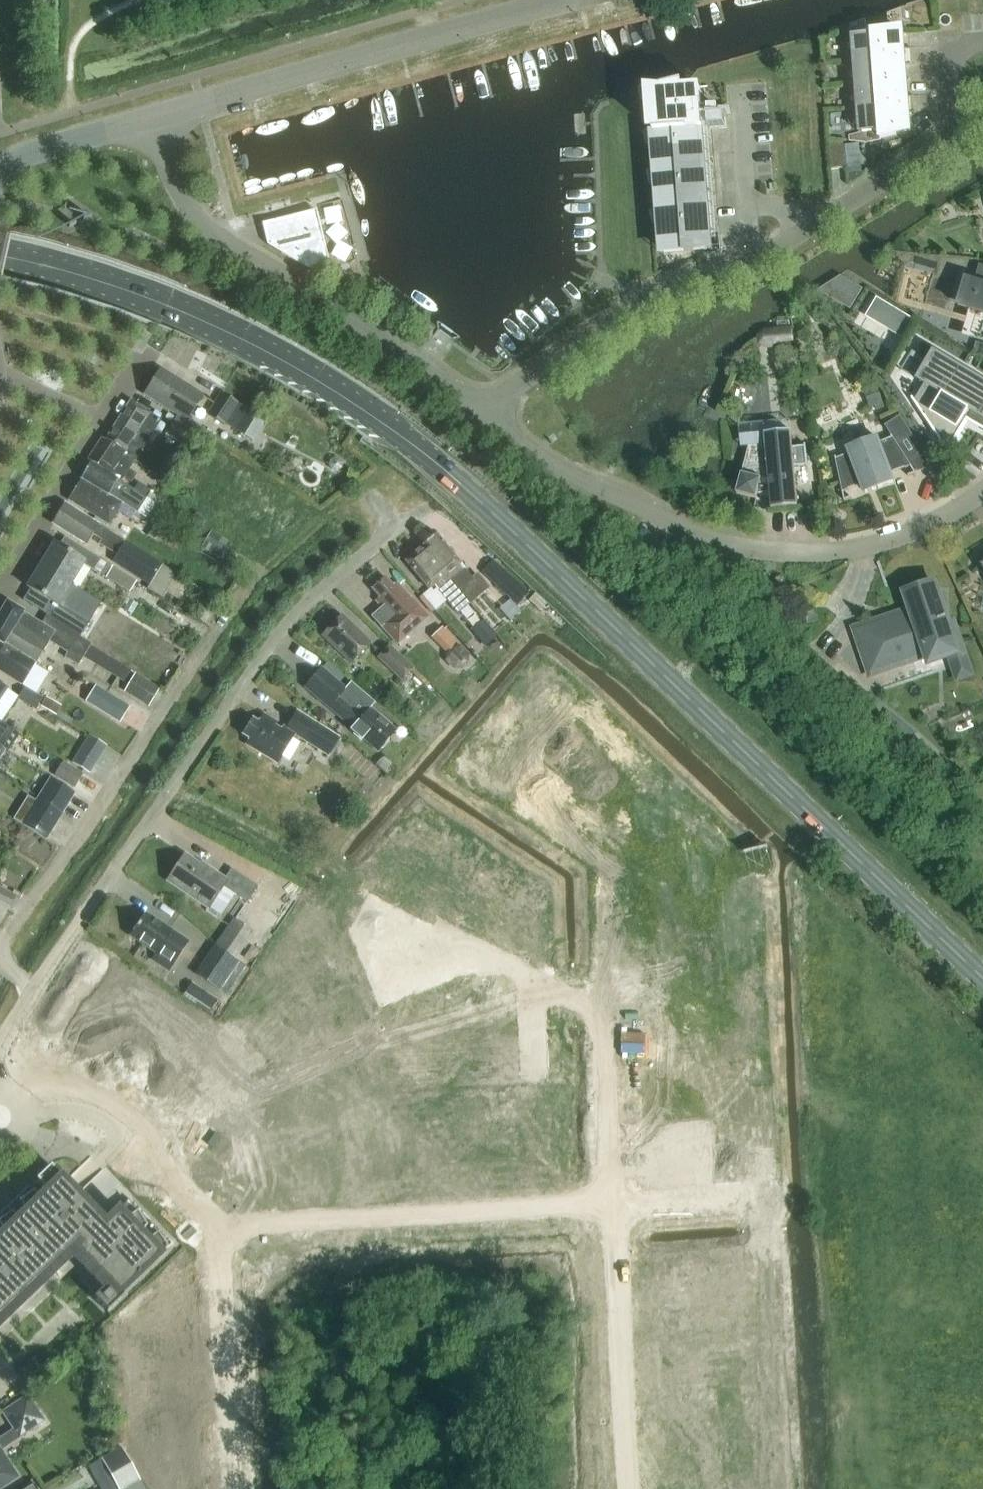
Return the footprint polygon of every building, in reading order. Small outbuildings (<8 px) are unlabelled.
[(854,36),(856,61),(902,57),(901,32),(854,36)] [(902,57),(856,61),(858,85),(904,81),(902,57)] [(904,81),(858,85),(860,109),(906,105),(904,81)] [(704,141),(703,129),(726,127),(726,118),(719,118),(719,109),(702,110),(700,88),(681,89),(656,91),(654,104),(656,131),(654,132),(664,253),(714,250),(705,141),(704,141)] [(908,130),(906,105),(860,109),(862,133),(848,136),(849,141),(865,143),(895,135),(895,131),(908,130)] [(829,143),(831,170),(845,169),(843,142),(829,143)] [(315,210),(261,224),(266,245),(308,270),(329,265),(315,210)] [(969,274),(960,303),(982,310),(982,266),(981,265),(978,277),(969,274)] [(765,344),(802,342),(801,325),(765,327),(765,344)] [(955,441),(972,413),(982,420),(982,381),(934,351),(916,380),(925,385),(915,401),(913,398),(912,399),(940,441),(942,443),(944,444),(947,444),(949,444),(951,443),(953,442),(955,441)] [(186,420),(201,396),(159,369),(144,394),(186,420)] [(237,403),(219,392),(205,415),(223,426),(237,403)] [(104,441),(134,461),(159,421),(128,400),(102,440),(104,441)] [(184,450),(196,431),(175,417),(162,436),(184,450)] [(799,477),(795,477),(790,421),(741,425),(743,445),(749,445),(736,494),(756,499),(757,495),(770,494),(772,510),(798,507),(796,486),(799,486),(799,477)] [(911,466),(892,436),(891,437),(892,438),(878,443),(876,437),(848,448),(850,454),(837,459),(836,457),(835,457),(842,492),(860,486),(863,494),(896,482),(893,473),(911,466)] [(86,461),(89,463),(120,483),(124,478),(131,482),(135,475),(128,470),(134,461),(104,441),(102,440),(101,439),(86,461)] [(120,483),(89,463),(80,477),(122,504),(137,513),(150,491),(138,484),(133,491),(120,483)] [(122,504),(80,477),(66,501),(108,526),(122,504)] [(64,505),(52,525),(85,546),(91,535),(100,541),(97,546),(102,549),(114,556),(123,542),(64,505)] [(219,562),(230,545),(210,532),(199,549),(219,562)] [(435,536),(421,547),(422,548),(460,593),(460,592),(469,602),(482,592),(488,587),(476,573),(471,578),(465,572),(435,536)] [(39,565),(72,584),(83,566),(101,577),(108,565),(63,537),(58,545),(52,542),(39,565)] [(123,542),(114,556),(110,562),(149,586),(161,566),(123,542)] [(422,548),(405,562),(429,591),(434,587),(440,594),(447,603),(456,613),(469,602),(460,592),(460,593),(422,548)] [(529,592),(494,559),(483,571),(518,604),(529,592)] [(45,615),(79,637),(87,625),(58,607),(72,584),(39,565),(24,588),(51,605),(45,615)] [(108,565),(101,577),(128,593),(136,582),(108,565)] [(381,608),(372,616),(397,645),(429,617),(412,598),(411,599),(396,583),(393,587),(385,578),(372,590),(380,599),(376,602),(381,608)] [(911,610),(856,629),(872,674),(927,655),(929,663),(947,657),(956,682),(972,677),(960,643),(954,625),(949,626),(935,583),(905,593),(911,610)] [(79,637),(45,615),(39,624),(5,603),(0,612),(0,644),(34,665),(48,643),(66,654),(63,659),(75,666),(76,665),(77,665),(83,657),(89,647),(90,644),(79,637)] [(807,625),(816,624),(815,611),(806,612),(807,625)] [(321,637),(350,665),(370,645),(341,617),(321,637)] [(471,632),(485,648),(495,639),(482,623),(471,632)] [(441,627),(430,638),(445,653),(456,643),(441,627)] [(34,665),(0,644),(0,673),(21,687),(34,665)] [(123,668),(89,647),(83,657),(116,678),(123,668)] [(412,670),(389,648),(378,659),(401,682),(412,670)] [(388,739),(395,732),(369,709),(375,703),(350,682),(345,688),(322,668),(305,687),(351,728),(349,731),(361,741),(363,738),(378,751),(380,748),(383,749),(388,743),(388,739)] [(123,692),(148,707),(159,690),(134,675),(123,692)] [(16,699),(33,710),(41,698),(36,696),(38,693),(25,685),(24,688),(23,687),(16,699)] [(117,724),(128,707),(94,686),(84,703),(117,724)] [(275,725),(276,723),(263,716),(259,724),(252,720),(242,737),(249,741),(246,747),(276,765),(293,736),(329,756),(339,739),(317,726),(297,712),(287,729),(282,727),(281,729),(275,725)] [(18,736),(0,723),(0,748),(5,751),(7,752),(18,736)] [(88,736),(71,763),(90,775),(107,747),(88,736)] [(385,772),(393,763),(386,757),(380,760),(376,765),(385,772)] [(73,789),(82,775),(63,763),(54,777),(73,789)] [(49,778),(36,798),(62,814),(74,794),(49,778)] [(27,796),(12,820),(45,840),(59,817),(27,796)] [(204,871),(183,857),(166,882),(207,909),(221,888),(245,904),(257,888),(230,870),(223,880),(205,869),(204,871)] [(414,858),(395,893),(405,898),(404,900),(415,906),(435,869),(414,858)] [(0,888),(0,902),(10,908),(16,897),(0,888)] [(169,969),(177,956),(185,944),(171,935),(172,933),(144,915),(129,938),(157,956),(154,960),(169,969)] [(215,946),(236,959),(253,933),(232,920),(215,946)] [(245,966),(215,947),(196,976),(226,995),(245,966)] [(477,981),(454,990),(469,1027),(491,1018),(477,981)] [(217,1000),(190,983),(183,993),(210,1011),(217,1000)] [(63,994),(40,1028),(62,1042),(90,1001),(83,996),(78,1004),(63,994)] [(132,1029),(104,1071),(125,1085),(148,1051),(147,1051),(134,1042),(139,1034),(132,1029)] [(148,1051),(125,1085),(146,1099),(169,1066),(155,1056),(160,1048),(153,1043),(147,1051),(148,1051)] [(169,1066),(146,1099),(167,1114),(195,1072),(189,1067),(183,1075),(169,1066)] [(195,1072),(167,1114),(189,1128),(212,1095),(197,1084),(202,1077),(195,1072)] [(73,1256),(104,1288),(94,1298),(107,1312),(123,1296),(121,1294),(172,1244),(129,1199),(105,1222),(50,1165),(0,1214),(0,1326),(73,1256)] [(678,1273),(638,1276),(639,1300),(679,1298),(678,1273)] [(45,1420),(28,1394),(2,1411),(13,1429),(0,1437),(0,1450),(45,1420)] [(121,1447),(101,1458),(118,1488),(124,1488),(140,1480),(121,1447)] [(17,1479),(0,1453),(0,1488),(2,1488),(17,1479)]
